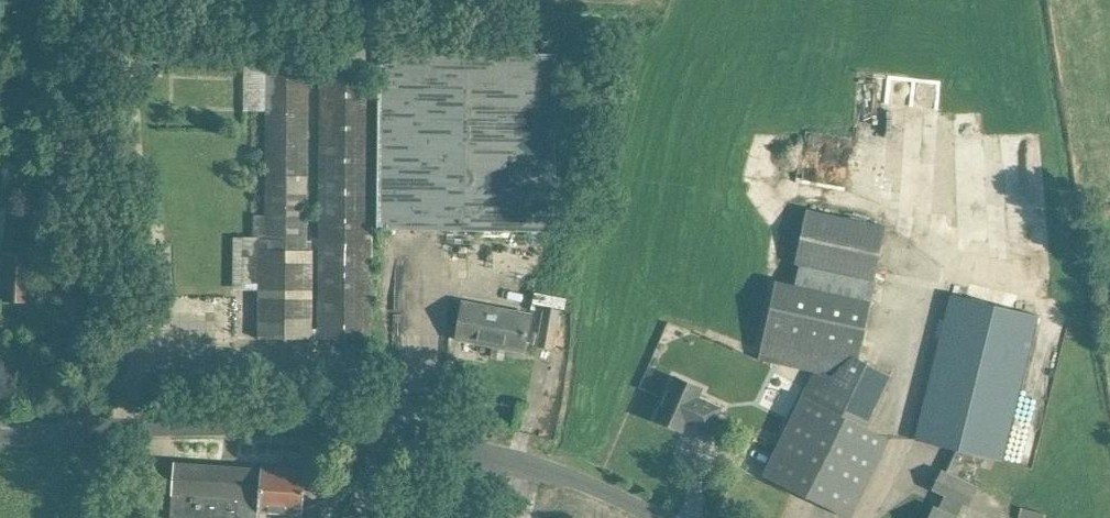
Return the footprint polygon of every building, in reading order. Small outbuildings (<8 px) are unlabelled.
[(556,54),(380,52),(378,229),(554,231),(556,54)] [(261,249),(259,316),(259,338),(315,338),(317,238),(308,238),(311,74),(270,74),(270,111),(267,249),(261,249)] [(319,329),(318,338),(319,338),(371,339),(371,317),(376,76),(324,75),(319,329)] [(257,123),(256,85),(244,85),(245,123),(257,123)] [(904,158),(923,158),(924,115),(905,115),(904,158)] [(806,210),(795,264),(799,265),(800,265),(875,280),(885,226),(806,210)] [(32,252),(2,250),(0,300),(30,302),(32,252)] [(775,280),(760,359),(815,370),(855,378),(859,359),(871,299),(875,280),(800,265),(799,265),(795,284),(775,280)] [(564,309),(566,298),(534,292),(532,303),(564,309)] [(956,450),(984,457),(1002,462),(1039,316),(952,294),(916,440),(956,450)] [(463,302),(461,318),(457,340),(479,344),(480,339),(491,341),(490,346),(492,346),(493,344),(522,349),(522,352),(524,352),(531,315),(463,302)] [(558,309),(545,306),(537,345),(550,347),(558,309)] [(815,370),(803,396),(866,427),(892,375),(859,359),(855,378),(815,370)] [(710,434),(722,407),(699,397),(702,389),(674,376),(655,419),(683,431),(687,424),(710,434)] [(763,475),(849,517),(850,517),(889,439),(870,429),(866,427),(803,396),(773,456),(763,475)] [(984,457),(956,450),(945,472),(942,471),(934,489),(945,495),(938,510),(934,508),(930,517),(956,517),(963,503),(968,506),(977,487),(971,484),(984,457)] [(223,467),(174,463),(172,494),(173,494),(172,517),(258,517),(261,469),(235,467),(235,471),(223,470),(223,467)] [(258,517),(259,517),(260,511),(303,514),(306,470),(261,467),(261,469),(258,517)]
